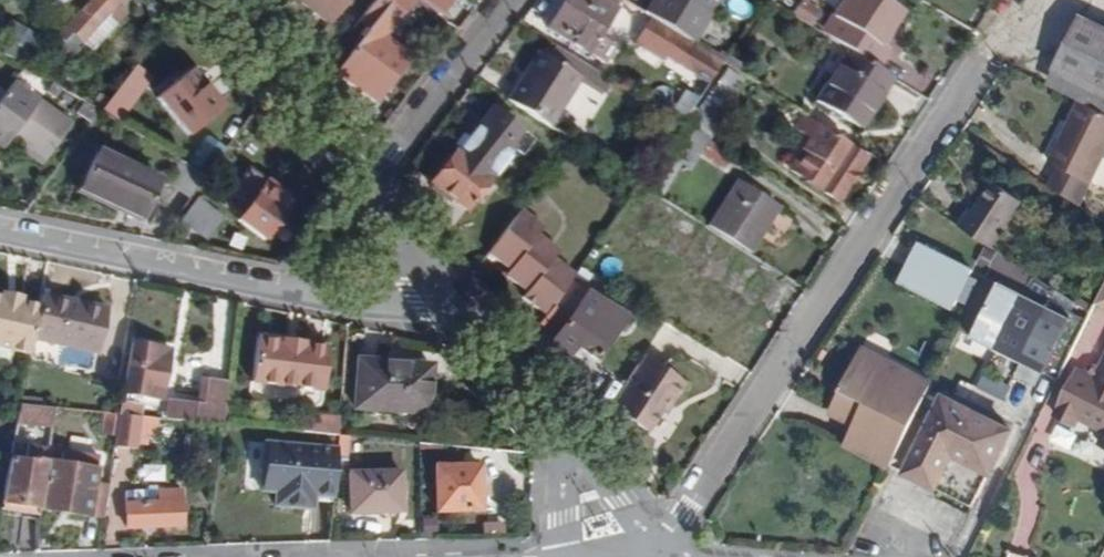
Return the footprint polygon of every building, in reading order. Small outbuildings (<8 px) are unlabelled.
[(83,44),(99,25),(116,7),(122,0),(90,0),(59,35),(66,40),(71,34),(83,44)] [(341,0),(298,0),(326,21),(341,0)] [(363,17),(373,25),(347,60),(358,69),(349,81),(367,96),(377,83),(388,91),(406,68),(404,67),(411,56),(386,37),(408,7),(415,0),(375,0),(363,17)] [(450,0),(420,0),(440,15),(450,0)] [(601,36),(618,8),(605,0),(568,0),(550,28),(605,63),(617,45),(601,36)] [(689,40),(714,0),(655,0),(647,13),(679,34),(689,40)] [(696,44),(724,0),(714,0),(689,40),(696,44)] [(810,27),(822,9),(808,0),(798,0),(789,14),(810,27)] [(819,29),(848,49),(878,69),(890,51),(879,43),(901,10),(887,0),(838,0),(819,29)] [(99,25),(105,31),(122,13),(116,7),(99,25)] [(1055,71),(1103,95),(1103,29),(1081,18),(1055,71)] [(696,44),(689,40),(679,34),(677,37),(649,20),(628,53),(656,70),(659,65),(696,87),(702,79),(709,83),(724,62),(696,44)] [(509,99),(552,126),(581,77),(605,91),(613,79),(557,44),(549,56),(545,54),(529,79),(524,76),(509,99)] [(848,49),(815,102),(860,130),(892,79),(878,69),(848,49)] [(724,62),(736,69),(740,62),(728,55),(724,62)] [(188,133),(221,105),(204,85),(191,69),(159,97),(188,133)] [(698,110),(707,117),(733,74),(726,70),(698,110)] [(1055,71),(1048,85),(1079,101),(1103,113),(1103,95),(1055,71)] [(741,81),(733,74),(707,117),(713,120),(730,98),(729,97),(741,81)] [(48,159),(73,125),(16,82),(0,103),(0,119),(1,117),(16,128),(2,147),(5,149),(15,136),(48,159)] [(102,112),(115,119),(135,91),(124,83),(102,112)] [(1079,101),(1048,162),(1058,167),(1048,186),(1080,206),(1103,158),(1103,113),(1079,101)] [(493,179),(492,178),(515,148),(524,153),(535,138),(494,108),(460,154),(456,151),(432,184),(449,197),(451,195),(470,209),(493,179)] [(660,135),(670,141),(683,122),(672,116),(660,135)] [(838,202),(867,157),(805,116),(798,127),(812,137),(802,151),(811,157),(798,176),(838,202)] [(2,147),(16,128),(1,117),(0,119),(0,146),(2,147)] [(698,137),(707,142),(718,124),(713,120),(707,117),(699,133),(700,133),(698,137)] [(141,219),(160,178),(99,148),(80,190),(141,219)] [(811,157),(802,151),(790,170),(798,176),(811,157)] [(169,184),(191,199),(209,174),(183,158),(169,184)] [(241,219),(266,240),(290,207),(284,203),(290,194),(270,179),(241,219)] [(748,253),(778,207),(738,181),(708,228),(748,253)] [(971,209),(959,227),(991,248),(1022,201),(994,183),(975,211),(971,209)] [(209,240),(225,216),(198,196),(182,220),(209,240)] [(552,313),(563,298),(580,274),(558,258),(562,251),(541,235),(547,227),(524,210),(493,252),(514,268),(511,274),(531,289),(528,295),(552,313)] [(919,244),(900,280),(954,308),(973,272),(919,244)] [(995,285),(970,339),(1046,375),(1072,321),(995,285)] [(41,305),(21,301),(22,297),(2,293),(1,297),(0,297),(0,348),(31,355),(41,305)] [(35,339),(99,352),(108,309),(44,296),(35,339)] [(610,338),(591,330),(595,316),(563,298),(552,313),(547,321),(564,330),(557,342),(576,353),(582,344),(601,356),(612,339),(610,338)] [(603,302),(598,312),(595,316),(591,330),(610,338),(625,318),(603,302)] [(251,382),(323,391),(329,348),(304,345),(304,342),(283,339),(283,341),(258,338),(251,382)] [(126,393),(163,400),(172,349),(133,342),(126,393)] [(892,466),(932,385),(862,350),(831,411),(856,423),(846,443),(892,466)] [(648,356),(614,409),(652,433),(666,411),(672,401),(676,404),(690,383),(648,356)] [(355,407),(428,414),(433,365),(360,358),(355,407)] [(1057,415),(1075,424),(1078,418),(1103,431),(1103,364),(1096,380),(1078,371),(1057,415)] [(198,405),(204,406),(207,380),(201,379),(198,405)] [(168,418),(222,424),(228,382),(207,380),(204,406),(198,405),(170,401),(168,418)] [(945,397),(906,473),(973,507),(1011,431),(945,397)] [(160,415),(160,401),(117,398),(116,412),(160,415)] [(672,401),(666,411),(670,414),(676,404),(672,401)] [(16,424),(53,428),(56,407),(21,404),(16,424)] [(115,446),(137,450),(143,416),(120,413),(115,446)] [(303,431),(331,434),(333,418),(305,415),(303,431)] [(264,463),(270,463),(272,443),(266,442),(264,463)] [(315,494),(333,496),(337,449),(272,443),(270,463),(264,463),(262,489),(277,491),(275,507),(304,510),(306,493),(315,494)] [(1,497),(41,503),(48,460),(37,458),(36,447),(12,445),(1,497)] [(107,494),(94,491),(98,468),(48,460),(41,503),(41,507),(103,518),(107,494)] [(437,512),(482,510),(481,464),(436,466),(437,512)] [(351,512),(401,511),(400,472),(350,473),(351,512)] [(127,528),(182,526),(181,492),(127,493),(127,528)] [(304,510),(313,511),(315,494),(306,493),(304,510)] [(41,507),(41,503),(1,497),(0,502),(0,504),(40,511),(41,507)]
